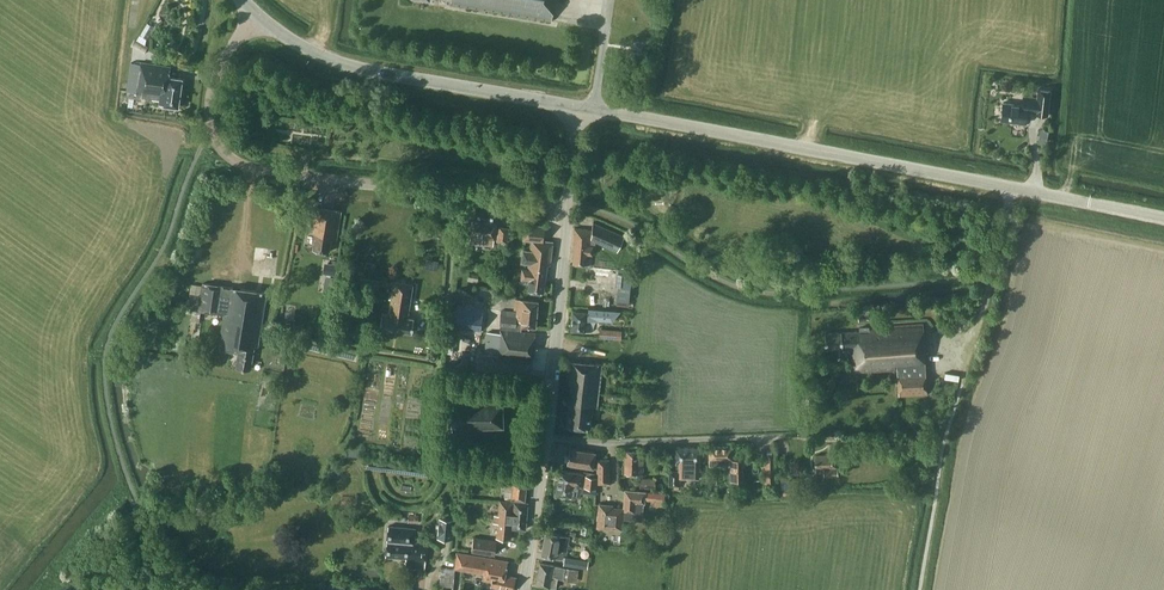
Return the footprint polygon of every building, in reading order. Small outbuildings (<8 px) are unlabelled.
[(449,4),(553,20),(556,0),(450,0),(449,4)] [(148,45),(135,38),(131,46),(144,53),(148,45)] [(171,66),(141,61),(141,63),(131,62),(127,90),(131,91),(130,97),(146,99),(146,97),(160,99),(160,104),(179,106),(183,78),(169,76),(171,66)] [(1037,97),(1023,96),(1022,105),(1003,102),(1000,120),(1025,123),(1027,111),(1048,114),(1051,89),(1038,88),(1037,97)] [(499,208),(475,205),(470,242),(494,245),(494,240),(507,242),(509,228),(499,226),(499,228),(496,227),(499,208)] [(341,211),(314,207),(311,223),(314,223),(313,233),(316,233),(313,249),(329,252),(331,239),(336,240),(341,211)] [(624,236),(593,222),(593,229),(574,227),(572,249),(574,249),(573,263),(591,265),(592,254),(593,254),(594,246),(595,246),(596,242),(618,251),(624,236)] [(546,226),(526,223),(524,239),(532,240),(531,249),(522,248),(521,263),(529,264),(529,269),(523,268),(522,278),(530,279),(529,291),(544,292),(548,264),(551,265),(553,242),(544,240),(546,226)] [(338,261),(332,260),(331,263),(324,262),(322,273),(336,275),(338,261)] [(326,290),(337,290),(338,275),(327,275),(326,290)] [(380,284),(360,280),(358,291),(357,291),(356,298),(362,299),(364,287),(379,290),(380,284)] [(414,284),(393,280),(388,313),(383,312),(380,327),(412,332),(415,317),(408,316),(414,284)] [(267,292),(203,282),(199,311),(225,315),(219,349),(237,352),(235,366),(251,369),(255,345),(258,346),(260,333),(261,333),(267,292)] [(630,286),(618,285),(616,300),(629,301),(630,286)] [(502,310),(474,307),(475,298),(467,297),(466,306),(457,305),(457,311),(455,327),(488,331),(486,353),(498,355),(498,357),(534,360),(536,332),(521,330),(522,325),(536,326),(538,301),(515,299),(514,311),(502,310)] [(590,308),(590,312),(573,310),(572,330),(591,331),(592,318),(613,320),(614,309),(590,308)] [(868,312),(858,312),(858,321),(868,321),(868,312)] [(437,325),(432,322),(426,331),(431,334),(437,325)] [(928,394),(924,323),(860,327),(860,331),(825,333),(826,348),(852,347),(853,371),(897,368),(899,396),(928,394)] [(621,331),(603,329),(603,337),(620,338),(621,331)] [(603,364),(568,360),(564,403),(570,404),(567,426),(591,428),(593,406),(599,406),(603,364)] [(822,382),(814,381),(813,394),(821,395),(822,382)] [(504,424),(503,400),(450,401),(450,425),(504,424)] [(822,402),(813,402),(812,414),(821,414),(822,402)] [(733,446),(709,446),(710,464),(710,466),(729,465),(730,481),(744,481),(743,458),(733,458),(733,446)] [(701,447),(676,447),(676,469),(668,469),(668,485),(674,485),(674,489),(679,489),(679,478),(700,478),(701,447)] [(598,468),(598,460),(595,459),(596,451),(570,448),(569,453),(567,453),(566,458),(568,458),(568,464),(594,467),(598,468)] [(644,451),(626,451),(625,473),(644,474),(644,451)] [(837,467),(837,454),(815,455),(816,468),(824,468),(824,476),(838,475),(838,467),(837,467)] [(598,460),(598,468),(598,483),(610,482),(609,459),(598,460)] [(586,474),(560,469),(555,494),(571,496),(572,494),(579,496),(580,486),(595,488),(598,473),(586,471),(586,474)] [(496,473),(480,471),(479,480),(496,481),(496,473)] [(774,471),(766,471),(767,486),(775,485),(774,471)] [(795,476),(781,477),(781,491),(796,490),(795,476)] [(527,481),(505,478),(504,490),(513,491),(512,499),(525,500),(527,481)] [(654,479),(641,478),(641,486),(654,487),(654,479)] [(600,503),(598,527),(616,528),(622,529),(623,518),(642,520),(643,503),(645,503),(646,491),(624,489),(623,508),(613,507),(613,505),(600,503)] [(357,496),(342,495),(342,503),(356,504),(357,496)] [(528,502),(501,500),(499,514),(495,514),(495,523),(498,523),(497,537),(511,538),(512,527),(526,529),(528,502)] [(419,515),(409,514),(409,522),(419,522),(419,515)] [(456,519),(439,518),(437,537),(454,539),(456,519)] [(428,540),(414,539),(415,528),(388,526),(387,540),(386,555),(406,557),(406,567),(425,569),(428,540)] [(570,536),(545,531),(541,554),(565,558),(565,555),(567,555),(570,536)] [(497,540),(474,537),(472,551),(495,554),(497,540)] [(457,552),(454,567),(484,573),(483,579),(492,581),(491,586),(511,589),(514,589),(516,577),(504,575),(506,561),(457,552)] [(588,560),(565,557),(564,564),(587,567),(588,560)] [(553,564),(540,562),(536,584),(550,586),(556,587),(558,576),(564,577),(564,578),(576,580),(578,569),(553,565),(553,564)]
